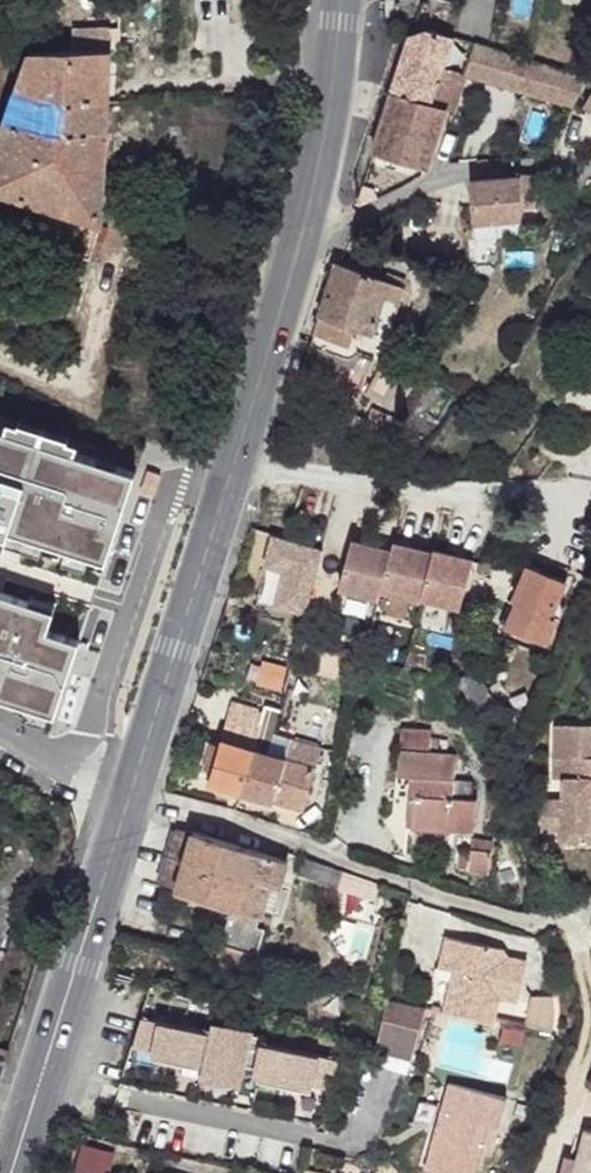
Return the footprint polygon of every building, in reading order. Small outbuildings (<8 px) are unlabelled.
[(441,0),(430,0),(429,4),(428,32),(450,37),(450,32),(458,3),(441,0)] [(498,14),(458,3),(450,32),(490,44),(498,14)] [(554,31),(498,14),(490,44),(545,60),(554,31)] [(428,32),(411,39),(394,96),(449,108),(460,74),(446,69),(455,39),(450,37),(428,32)] [(477,46),(469,80),(576,108),(585,76),(560,70),(477,46)] [(20,54),(3,96),(101,98),(101,50),(22,51),(20,54)] [(63,240),(60,252),(85,261),(97,226),(101,98),(3,96),(0,103),(0,221),(63,240)] [(449,108),(394,96),(376,155),(429,170),(449,108)] [(534,180),(470,183),(473,225),(523,222),(523,210),(536,208),(534,180)] [(406,289),(342,264),(318,337),(385,363),(406,289)] [(352,350),(318,337),(314,348),(348,361),(352,350)] [(376,369),(366,398),(398,408),(408,379),(376,369)] [(379,426),(352,417),(348,431),(375,440),(379,426)] [(379,426),(375,440),(401,448),(408,425),(382,417),(379,426)] [(3,545),(9,538),(107,568),(131,479),(74,461),(81,450),(7,426),(1,439),(0,438),(0,545),(3,545)] [(472,555),(350,531),(339,585),(461,609),(472,555)] [(252,611),(306,622),(322,544),(269,533),(252,611)] [(570,587),(532,570),(516,607),(520,613),(510,637),(548,651),(559,623),(555,619),(570,587)] [(52,722),(75,648),(44,639),(51,618),(0,603),(0,706),(52,722)] [(265,732),(230,721),(223,745),(216,772),(213,785),(246,794),(259,753),(262,739),(265,732)] [(409,728),(406,752),(438,737),(438,731),(409,728)] [(575,764),(574,783),(573,802),(571,834),(571,843),(590,844),(590,729),(569,728),(567,763),(575,764)] [(438,737),(435,754),(447,757),(448,738),(438,737)] [(456,739),(448,738),(447,757),(455,757),(456,739)] [(278,744),(262,739),(259,753),(274,756),(278,744)] [(295,748),(278,744),(274,756),(259,753),(246,794),(307,810),(324,748),(297,740),(295,748)] [(223,745),(210,745),(205,763),(205,767),(216,772),(223,745)] [(435,754),(406,752),(403,778),(417,779),(417,798),(425,800),(424,828),(459,830),(462,801),(464,757),(455,757),(447,757),(435,754)] [(205,763),(188,758),(181,781),(198,786),(205,767),(205,763)] [(575,764),(567,763),(566,783),(574,783),(575,764)] [(425,800),(417,798),(414,827),(424,828),(425,800)] [(488,802),(462,801),(459,830),(487,834),(488,802)] [(551,833),(571,834),(573,802),(551,802),(551,833)] [(500,803),(498,829),(510,831),(511,804),(500,803)] [(199,834),(186,832),(169,887),(180,892),(199,834)] [(237,846),(199,834),(180,892),(218,904),(237,846)] [(483,849),(475,849),(472,869),(506,872),(509,841),(485,838),(483,849)] [(293,864),(237,846),(218,904),(236,910),(263,919),(273,886),(285,891),(293,864)] [(386,888),(309,862),(307,875),(346,888),(345,894),(381,905),(386,888)] [(263,919),(236,910),(225,945),(263,956),(274,924),(263,919)] [(508,960),(452,943),(442,973),(458,979),(448,1014),(495,1028),(501,1008),(522,1015),(531,976),(514,971),(508,960)] [(225,945),(220,960),(259,969),(263,956),(225,945)] [(431,1013),(390,1001),(378,1046),(375,1061),(417,1073),(431,1013)] [(560,1007),(532,1005),(523,1036),(557,1046),(562,1015),(560,1007)] [(219,1036),(148,1017),(140,1046),(211,1065),(209,1074),(247,1085),(250,1076),(267,1080),(266,1086),(339,1106),(348,1071),(275,1051),(277,1046),(221,1031),(219,1036)] [(461,1086),(456,1114),(470,1115),(460,1172),(496,1172),(502,1146),(512,1148),(521,1097),(461,1086)] [(456,1114),(446,1172),(460,1172),(470,1115),(456,1114)] [(585,1127),(578,1156),(574,1172),(590,1172),(590,1129),(585,1127)] [(75,1170),(92,1172),(108,1172),(112,1148),(80,1143),(75,1170)] [(578,1156),(564,1153),(559,1172),(574,1172),(578,1156)]
